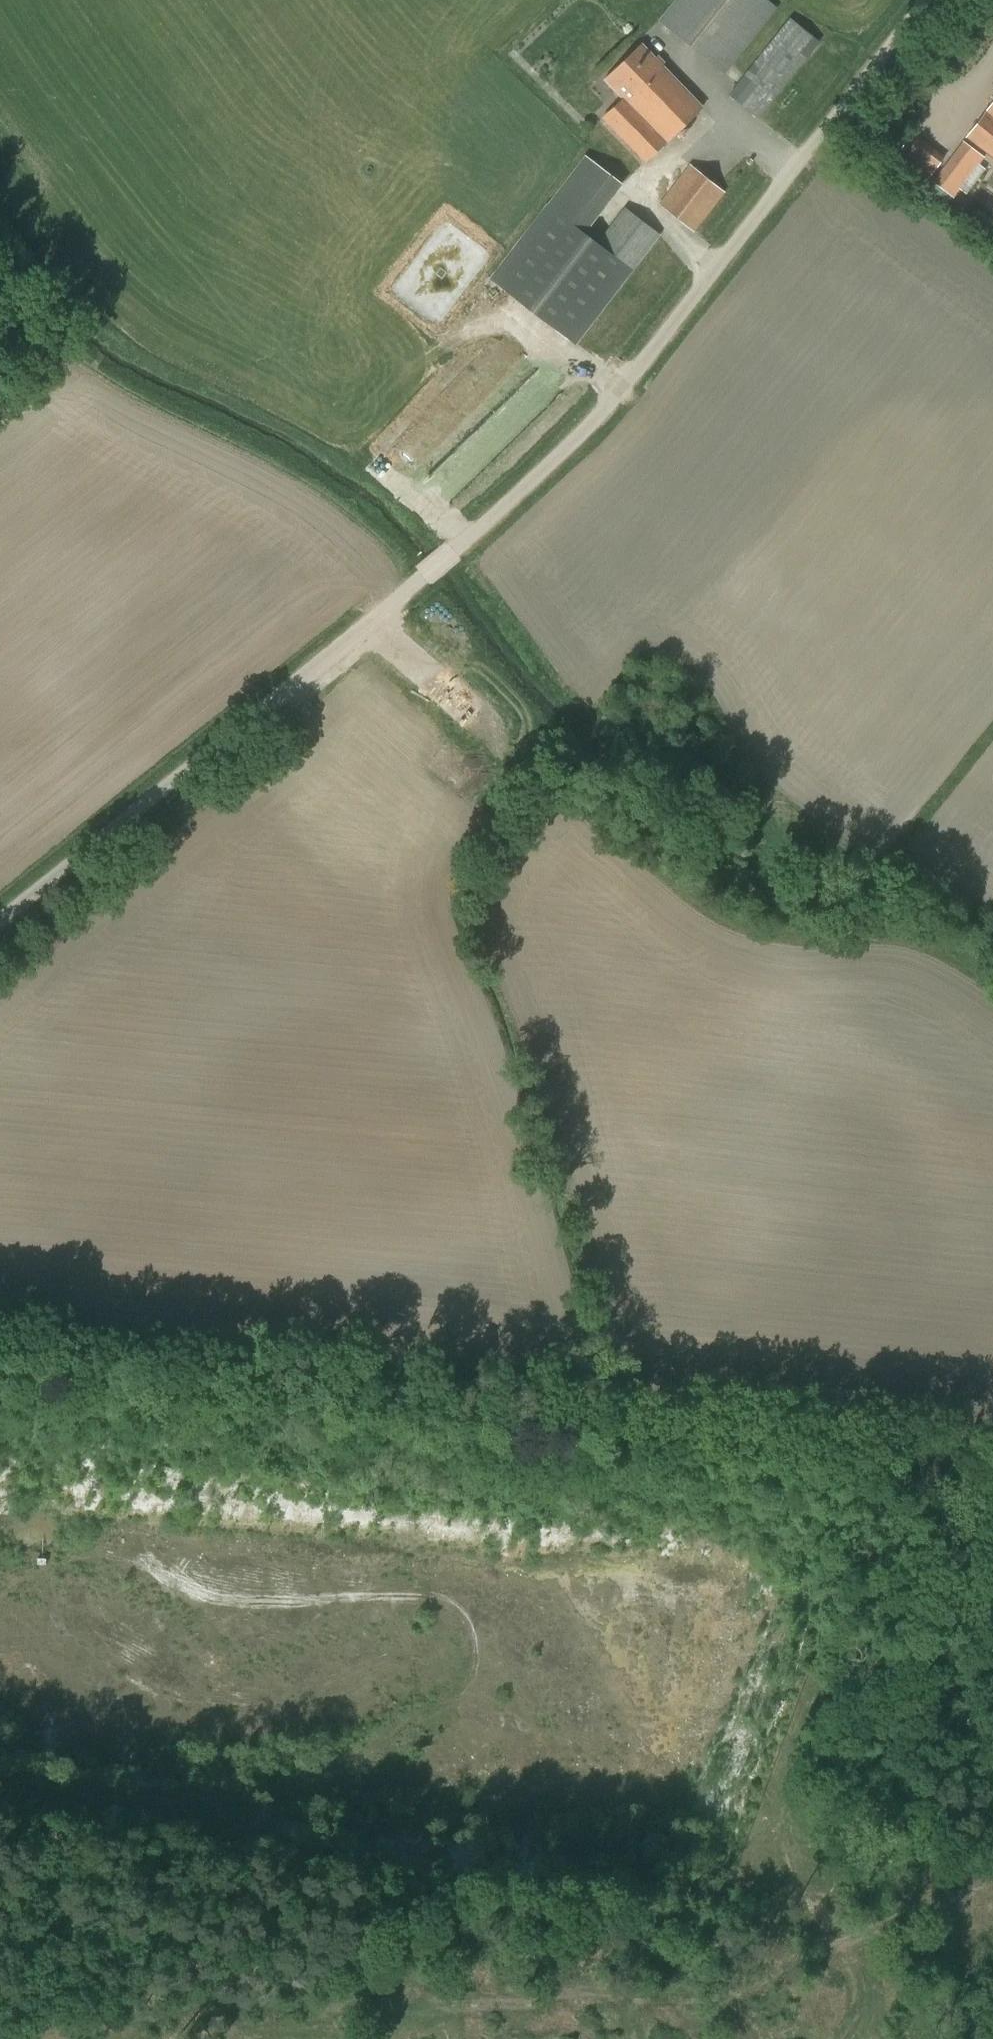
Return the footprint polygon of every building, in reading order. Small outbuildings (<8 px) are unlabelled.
[(724,75),(777,8),(767,0),(674,0),(657,21),(724,75)] [(727,95),(757,120),(819,43),(788,19),(727,95)] [(641,43),(604,79),(623,98),(603,118),(645,162),(702,106),(641,43)] [(992,158),(992,103),(967,138),(992,158)] [(984,157),(962,140),(932,181),(953,198),(959,189),(966,194),(985,169),(979,164),(984,157)] [(929,154),(917,170),(926,177),(938,161),(929,154)] [(584,155),(547,204),(489,279),(575,345),(660,234),(625,206),(597,242),(586,233),(623,185),(584,155)] [(657,204),(694,233),(725,193),(689,164),(657,204)]
